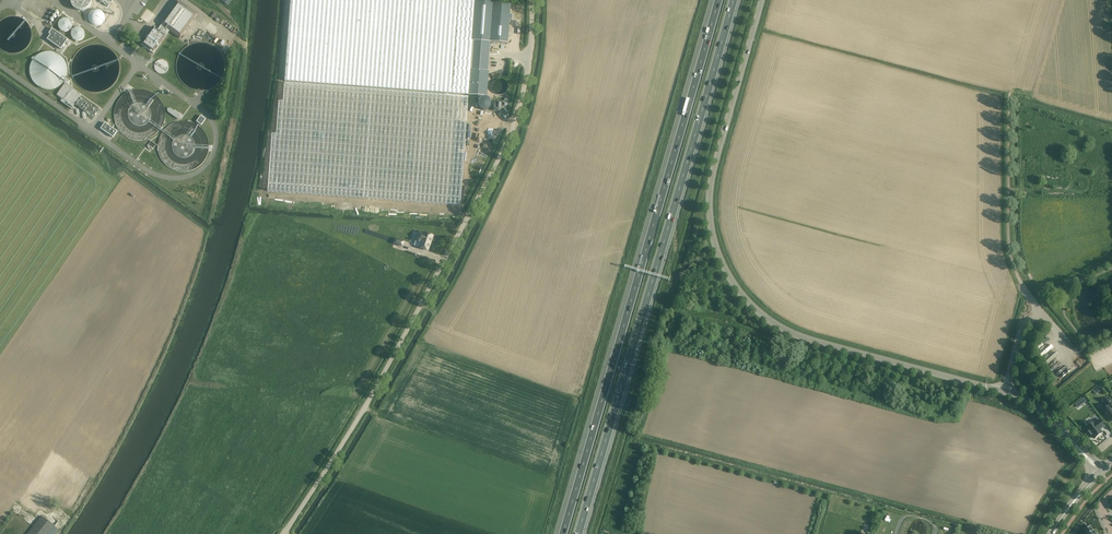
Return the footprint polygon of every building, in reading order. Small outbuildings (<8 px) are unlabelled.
[(91,5),(92,3),(92,2),(92,0),(71,0),(71,1),(71,3),(71,4),(72,6),(73,7),(74,8),(75,9),(76,10),(77,11),(79,11),(80,12),(82,12),(83,11),(85,11),(86,10),(88,10),(89,9),(90,7),(91,6),(91,5)] [(463,94),(468,95),(469,85),(487,86),(488,71),(490,42),(472,40),(475,1),(472,1),(460,0),(291,0),(285,81),(463,94)] [(191,10),(183,4),(179,1),(161,25),(162,25),(158,30),(154,27),(148,35),(149,36),(147,39),(146,38),(141,45),(153,54),(158,47),(160,46),(160,44),(169,31),(173,34),(180,39),(198,14),(191,10)] [(104,22),(104,20),(105,19),(105,18),(105,17),(105,16),(104,14),(104,13),(103,12),(102,11),(101,11),(100,10),(99,9),(98,9),(97,9),(95,9),(94,9),(93,10),(92,10),(91,11),(90,12),(89,13),(89,14),(88,15),(88,16),(88,18),(88,19),(88,20),(89,21),(89,22),(90,23),(91,24),(92,25),(93,25),(94,26),(95,26),(97,26),(98,26),(99,25),(100,25),(101,24),(102,24),(103,23),(104,22)] [(71,28),(71,27),(72,26),(72,25),(72,24),(72,23),(71,22),(71,21),(70,20),(69,19),(68,18),(67,18),(66,18),(65,18),(64,18),(63,18),(62,18),(61,19),(60,20),(59,20),(59,21),(58,22),(58,23),(58,24),(58,25),(58,26),(58,27),(59,28),(59,29),(60,30),(61,31),(62,31),(63,32),(64,32),(65,32),(66,32),(67,31),(68,31),(69,31),(70,30),(70,29),(71,28)] [(84,38),(84,37),(84,36),(85,35),(85,34),(84,32),(84,31),(83,30),(82,29),(81,28),(80,27),(79,27),(77,27),(76,27),(75,28),(74,28),(73,29),(72,30),(71,31),(71,32),(71,33),(71,34),(71,35),(71,36),(71,37),(72,38),(72,39),(73,39),(74,40),(75,41),(76,41),(77,41),(78,41),(79,41),(80,41),(81,40),(82,40),(82,39),(83,38),(84,38)] [(50,35),(47,39),(61,49),(68,39),(52,28),(49,33),(50,35)] [(65,79),(66,76),(67,74),(68,71),(68,69),(68,68),(67,65),(66,63),(65,60),(63,58),(61,56),(59,54),(57,53),(54,52),(51,51),(48,51),(46,51),(43,52),(40,53),(38,55),(36,56),(34,59),(32,61),(31,63),(30,66),(30,69),(30,72),(31,74),(32,77),(33,80),(34,82),(36,84),(39,86),(41,87),(44,88),(46,89),(49,89),(52,88),(55,88),(57,87),(60,85),(62,83),(64,81),(65,79)] [(170,108),(167,109),(167,112),(177,119),(180,118),(180,115),(177,113),(170,108)] [(201,116),(196,121),(201,125),(205,119),(201,116)] [(104,124),(101,129),(113,137),(115,134),(117,131),(109,125),(105,123),(104,124)] [(418,231),(414,241),(415,241),(420,243),(419,247),(418,248),(428,251),(434,236),(424,232),(423,233),(418,231)] [(395,238),(393,244),(403,247),(405,241),(395,238)] [(441,247),(444,242),(437,239),(434,244),(441,247)] [(1102,410),(1111,422),(1111,421),(1111,402),(1110,398),(1107,401),(1104,403),(1106,407),(1102,410)] [(1094,421),(1086,427),(1090,432),(1089,432),(1091,435),(1092,435),(1095,438),(1102,433),(1100,429),(1105,426),(1100,420),(1095,423),(1094,421)] [(27,533),(48,533),(55,527),(42,516),(27,533)]
